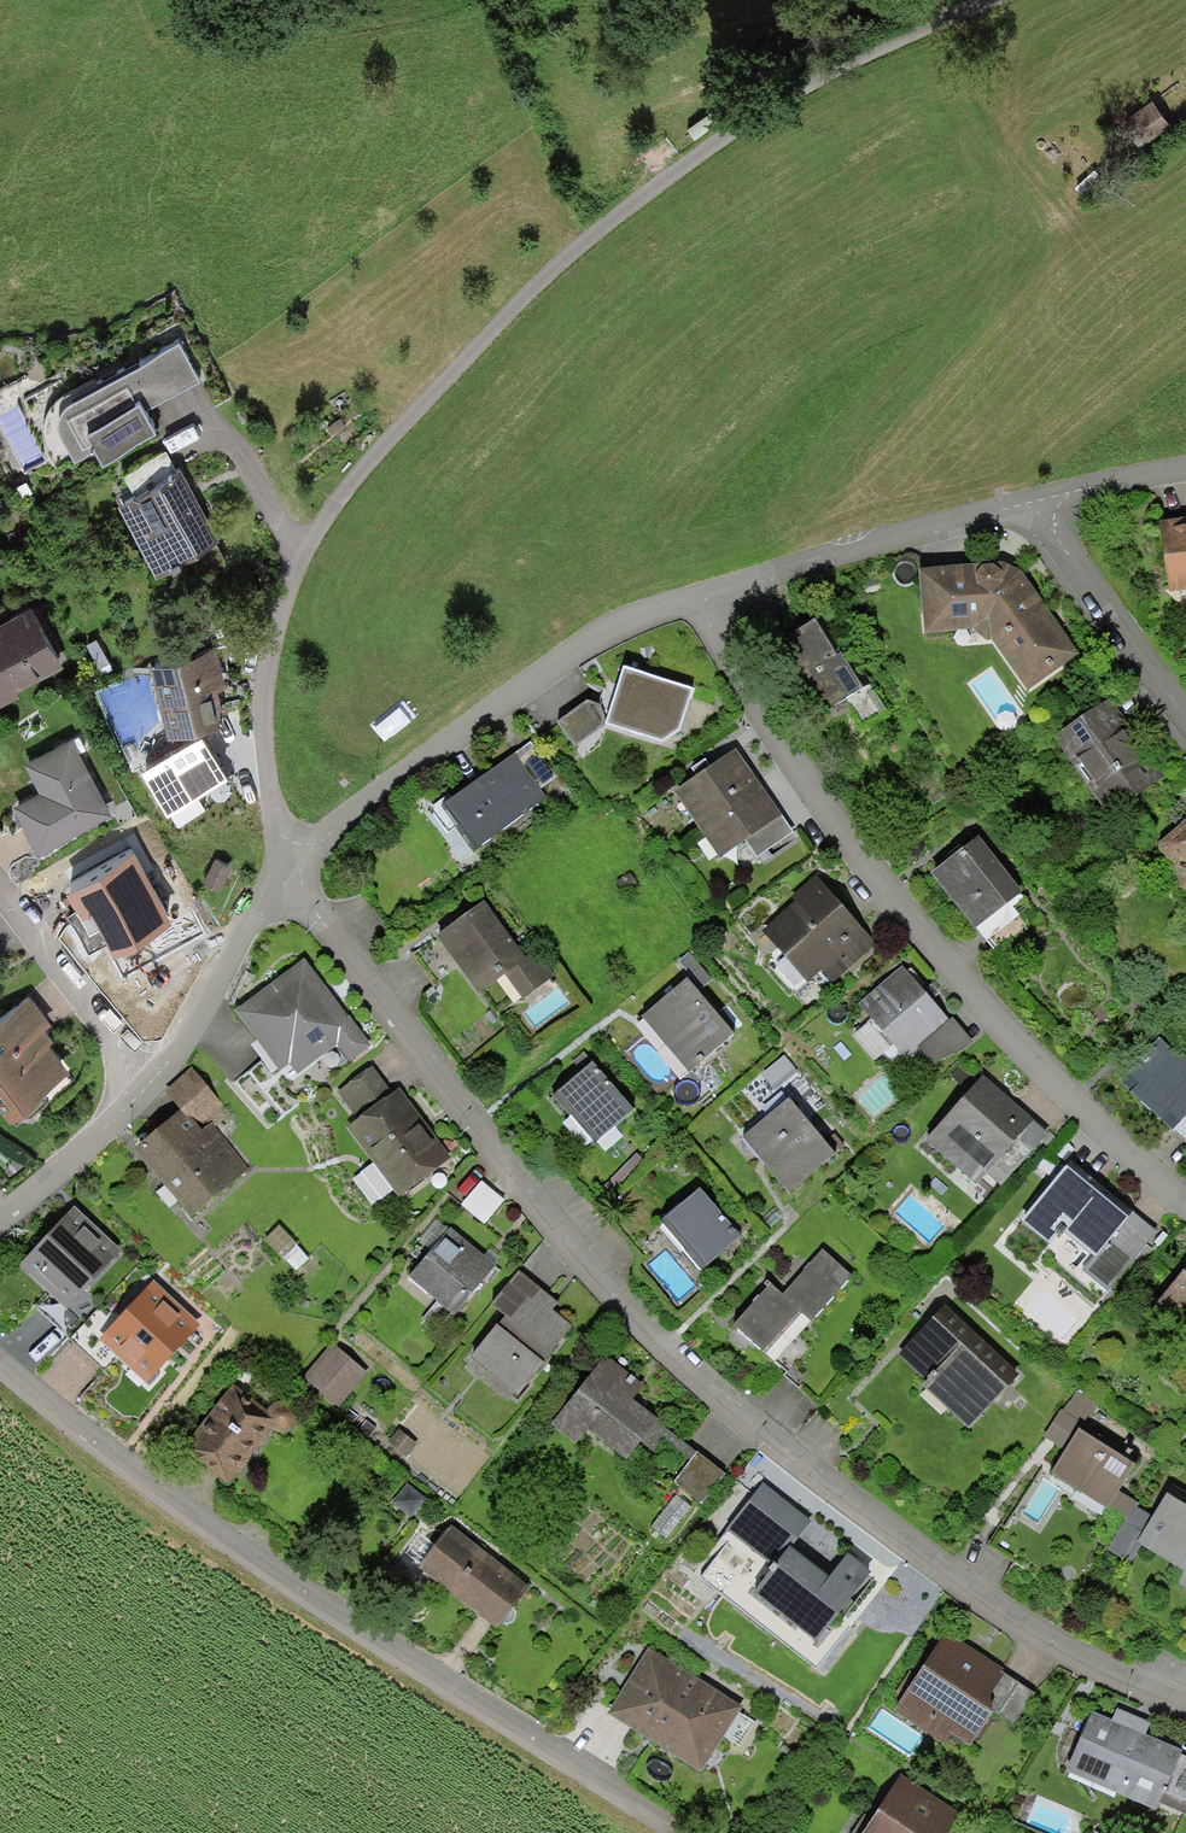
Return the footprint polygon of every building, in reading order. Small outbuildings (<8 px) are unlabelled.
[(1170,123),(1151,95),(1120,117),(1139,145),(1170,123)] [(66,398),(62,402),(60,406),(59,412),(59,417),(60,422),(76,454),(97,442),(103,453),(157,424),(147,405),(201,378),(179,338),(69,395),(66,398)] [(176,468),(165,447),(124,469),(136,490),(176,468)] [(136,490),(119,497),(156,569),(218,537),(181,466),(176,468),(136,490)] [(1158,521),(1168,593),(1185,591),(1185,596),(1185,517),(1158,521)] [(918,569),(924,633),(973,629),(986,640),(992,640),(1027,690),(1080,654),(1021,571),(998,562),(918,569)] [(0,619),(0,701),(17,693),(13,687),(61,661),(30,603),(0,619)] [(814,620),(779,642),(824,713),(864,688),(841,652),(837,655),(814,620)] [(151,658),(169,729),(225,716),(218,687),(226,685),(216,643),(151,658)] [(663,742),(679,731),(694,689),(623,667),(609,710),(606,725),(663,742)] [(1110,700),(1054,737),(1099,804),(1124,787),(1131,797),(1162,776),(1110,700)] [(609,710),(588,701),(556,723),(575,747),(606,725),(609,710)] [(225,769),(200,726),(141,762),(167,804),(225,769)] [(111,810),(72,736),(26,761),(41,789),(14,802),(39,848),(111,810)] [(782,816),(736,748),(673,791),(720,858),(747,841),(782,816)] [(452,799),(441,807),(456,827),(474,851),(546,799),(514,754),(452,799)] [(441,807),(452,799),(449,794),(429,808),(432,812),(448,834),(456,827),(441,807)] [(448,834),(432,812),(426,816),(459,862),(474,851),(456,827),(448,834)] [(758,856),(793,832),(782,816),(747,841),(758,856)] [(1161,841),(1160,850),(1172,862),(1180,887),(1185,890),(1185,820),(1161,841)] [(979,836),(932,873),(975,928),(976,928),(1020,894),(1022,892),(979,836)] [(102,922),(114,943),(170,912),(134,845),(68,881),(81,905),(79,906),(91,927),(102,922)] [(216,856),(204,878),(219,886),(231,864),(216,856)] [(832,983),(876,944),(815,877),(792,898),(794,900),(760,930),(808,983),(821,971),(832,983)] [(976,928),(986,940),(1019,915),(1013,907),(1023,898),(1020,894),(976,928)] [(525,956),(485,901),(436,937),(479,995),(505,975),(523,999),(554,976),(535,949),(525,956)] [(305,958),(235,1012),(279,1070),(280,1069),(290,1082),(337,1045),(350,1062),(372,1045),(305,958)] [(902,966),(858,1005),(905,1059),(919,1047),(918,1046),(949,1019),(932,1000),(907,972),(902,966)] [(907,972),(932,1000),(940,994),(932,985),(927,989),(911,970),(907,972)] [(687,979),(642,1018),(666,1045),(689,1072),(734,1034),(687,979)] [(10,1112),(70,1066),(49,1040),(53,1036),(45,1025),(51,1020),(30,992),(0,1015),(0,1100),(10,1112)] [(973,1042),(952,1017),(949,1019),(918,1046),(919,1047),(933,1064),(962,1051),(973,1042)] [(1175,1129),(1185,1117),(1185,1062),(1159,1038),(1118,1082),(1172,1131),(1175,1129)] [(689,1072),(666,1045),(658,1052),(680,1079),(689,1072)] [(592,1062),(553,1095),(595,1145),(634,1111),(592,1062)] [(335,1093),(355,1120),(393,1093),(373,1065),(335,1093)] [(212,1123),(215,1127),(230,1114),(191,1068),(163,1091),(180,1111),(186,1118),(190,1115),(203,1131),(212,1123)] [(986,1077),(927,1139),(976,1185),(988,1172),(1001,1184),(1048,1134),(986,1077)] [(400,1087),(393,1093),(355,1120),(346,1127),(373,1163),(392,1190),(398,1197),(407,1191),(407,1192),(452,1158),(400,1087)] [(788,1097),(746,1132),(790,1184),(831,1150),(788,1097)] [(180,1111),(131,1150),(192,1218),(249,1169),(215,1127),(212,1123),(203,1131),(190,1115),(186,1118),(180,1111)] [(1175,1129),(1185,1139),(1185,1138),(1185,1117),(1175,1129)] [(1084,1272),(1134,1212),(1133,1212),(1071,1160),(1019,1222),(1021,1223),(1002,1245),(1028,1267),(1035,1260),(1094,1310),(1107,1291),(1084,1272)] [(381,1199),(392,1190),(373,1163),(361,1172),(381,1199)] [(494,1198),(472,1179),(452,1202),(474,1221),(494,1198)] [(700,1188),(661,1220),(702,1269),(741,1237),(700,1188)] [(120,1250),(75,1207),(20,1265),(66,1308),(120,1250)] [(1107,1291),(1156,1231),(1134,1212),(1084,1272),(1107,1291)] [(420,1241),(432,1250),(449,1230),(438,1221),(420,1241)] [(453,1316),(495,1266),(450,1228),(449,1230),(432,1250),(408,1278),(453,1316)] [(771,1284),(734,1325),(762,1351),(798,1311),(811,1321),(811,1322),(852,1276),(822,1249),(782,1294),(771,1284)] [(1183,1271),(1150,1312),(1185,1341),(1185,1273),(1183,1271)] [(471,1359),(518,1396),(572,1326),(553,1311),(559,1304),(519,1272),(491,1305),(505,1316),(471,1359)] [(201,1325),(154,1281),(99,1339),(147,1383),(201,1325)] [(946,1306),(899,1355),(926,1381),(922,1385),(969,1429),(1020,1376),(946,1306)] [(775,1362),(811,1321),(798,1311),(762,1351),(775,1362)] [(369,1373),(333,1342),(302,1378),(338,1409),(369,1373)] [(606,1358),(552,1424),(574,1443),(587,1427),(626,1458),(657,1420),(629,1397),(639,1384),(606,1358)] [(267,1410),(267,1411),(263,1408),(237,1386),(184,1450),(228,1485),(269,1433),(272,1429),(274,1431),(277,1432),(279,1433),(282,1432),(285,1432),(287,1431),(290,1430),(292,1428),(294,1426),(296,1424),(298,1422),(298,1419),(298,1417),(297,1414),(297,1411),(296,1409),(294,1406),(293,1405),(290,1402),(287,1401),(284,1401),(280,1401),(277,1402),(273,1403),(271,1406),(269,1408),(268,1409),(267,1410)] [(1061,1409),(1044,1436),(1064,1450),(1050,1474),(1105,1509),(1107,1507),(1117,1491),(1140,1457),(1089,1422),(1101,1406),(1078,1391),(1063,1411),(1061,1409)] [(418,1444),(400,1429),(388,1444),(405,1459),(418,1444)] [(697,1453),(674,1481),(700,1503),(723,1474),(697,1453)] [(774,1567),(754,1592),(816,1641),(870,1573),(849,1556),(830,1580),(788,1547),(809,1521),(763,1485),(727,1530),(774,1567)] [(1136,1503),(1117,1491),(1107,1507),(1126,1519),(1134,1506),(1136,1503)] [(1167,1493),(1152,1517),(1136,1543),(1141,1546),(1183,1571),(1175,1584),(1185,1591),(1185,1505),(1167,1493)] [(691,1506),(676,1495),(651,1527),(666,1538),(691,1506)] [(1152,1517),(1134,1506),(1126,1519),(1107,1551),(1129,1565),(1141,1546),(1136,1543),(1152,1517)] [(450,1526),(418,1568),(496,1628),(500,1622),(511,1608),(528,1586),(450,1526)] [(516,1612),(511,1608),(500,1622),(506,1626),(511,1622),(515,1619),(516,1612)] [(997,1715),(1019,1682),(946,1633),(894,1710),(943,1743),(950,1732),(970,1745),(993,1712),(997,1715)] [(648,1648),(608,1714),(701,1773),(724,1736),(739,1712),(743,1706),(648,1648)] [(1035,1693),(1019,1682),(997,1715),(1013,1725),(1035,1693)] [(1182,1750),(1092,1711),(1066,1771),(1156,1810),(1159,1804),(1181,1754),(1182,1750)] [(754,1721),(739,1712),(724,1736),(739,1746),(754,1721)] [(1159,1804),(1183,1815),(1185,1809),(1185,1756),(1181,1754),(1159,1804)] [(863,1832),(967,1832),(972,1825),(902,1777),(863,1832)]
